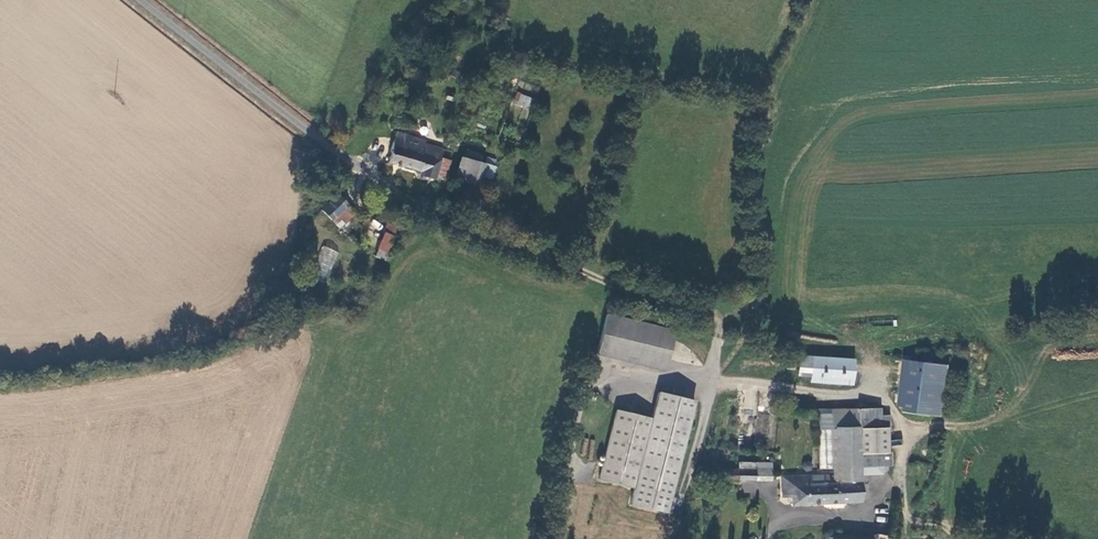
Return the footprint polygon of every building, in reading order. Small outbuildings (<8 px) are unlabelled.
[(517,91),(511,103),(527,110),(532,98),(517,91)] [(440,154),(442,146),(421,140),(422,137),(404,133),(394,131),(386,163),(419,171),(418,175),(433,179),(436,171),(441,173),(446,156),(440,154)] [(472,186),(479,162),(460,155),(451,179),(472,186)] [(348,206),(337,194),(320,210),(332,223),(348,206)] [(356,213),(348,206),(332,223),(340,230),(356,213)] [(403,211),(400,208),(396,209),(393,211),(392,214),(393,218),(396,220),(400,220),(403,218),(404,214),(403,211)] [(386,223),(384,232),(398,236),(401,228),(386,223)] [(398,236),(384,232),(378,250),(380,251),(389,253),(393,254),(398,236)] [(311,274),(326,281),(339,252),(324,246),(311,274)] [(389,253),(380,251),(377,259),(386,261),(389,253)] [(677,331),(610,315),(600,355),(667,371),(677,331)] [(807,371),(807,380),(848,382),(850,358),(794,355),(793,370),(807,371)] [(902,359),(896,405),(941,411),(947,364),(902,359)] [(698,401),(662,392),(656,419),(620,410),(603,480),(638,489),(634,505),(674,514),(678,498),(674,497),(698,401)] [(829,475),(829,479),(832,479),(832,483),(857,482),(856,466),(889,465),(889,452),(879,452),(879,427),(887,426),(887,415),(879,415),(878,408),(829,409),(829,414),(815,414),(817,468),(831,467),(831,475),(829,475)] [(756,413),(754,435),(768,436),(769,414),(756,413)] [(757,463),(757,472),(757,480),(774,480),(774,463),(757,463)] [(741,480),(741,472),(741,469),(724,469),(723,480),(741,480)] [(757,472),(741,472),(741,480),(757,480),(757,472)] [(826,475),(780,477),(781,497),(790,497),(790,505),(858,502),(857,482),(832,483),(832,479),(829,479),(826,479),(826,475)]
